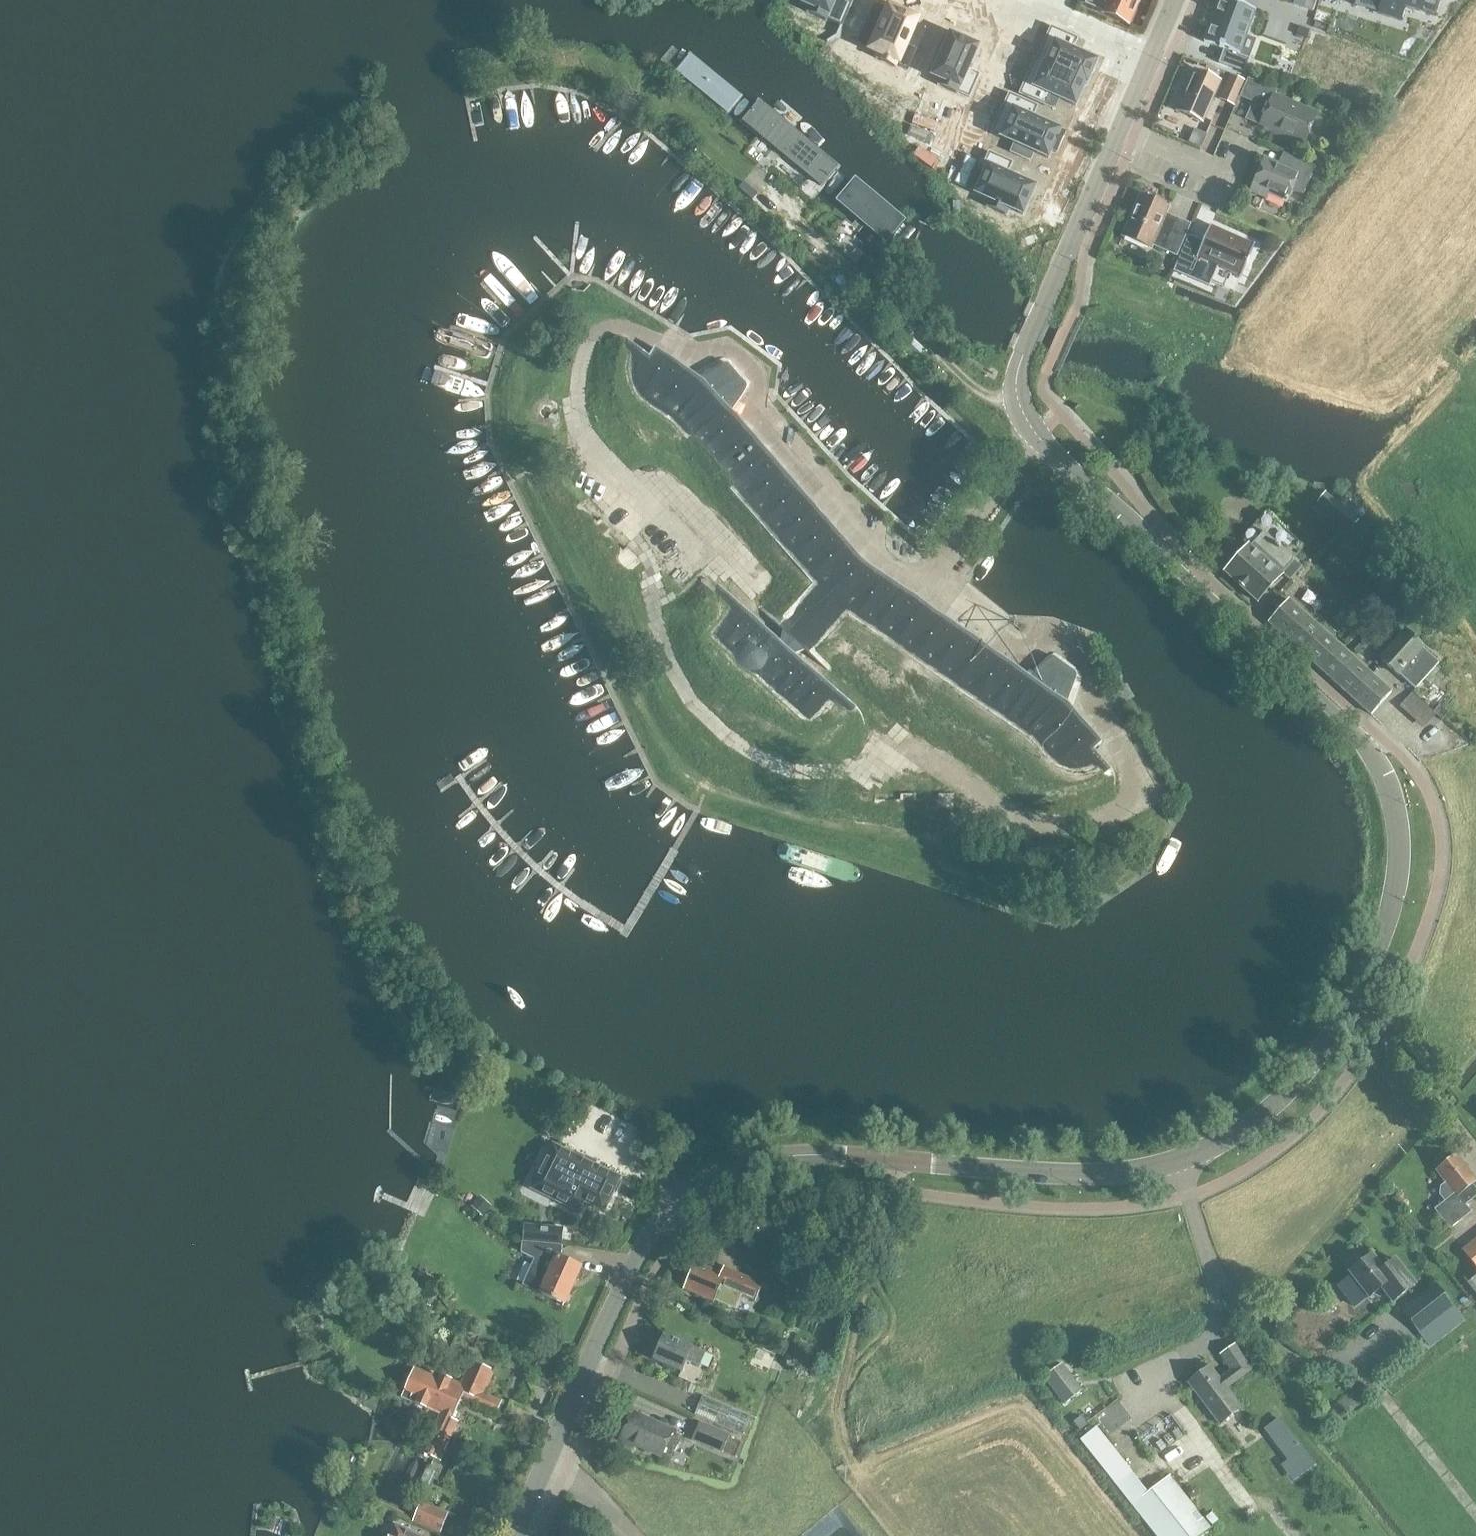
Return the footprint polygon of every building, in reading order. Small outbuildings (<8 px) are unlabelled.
[(801,3),(809,6),(807,11),(841,26),(842,26),(852,3),(844,0),(802,0),(801,3)] [(1085,5),(1102,12),(1101,12),(1130,25),(1140,0),(1087,0),(1085,5)] [(1204,43),(1219,48),(1219,49),(1224,50),(1219,63),(1245,73),(1250,59),(1239,55),(1239,54),(1254,11),(1255,11),(1255,10),(1227,0),(1220,0),(1215,13),(1216,13),(1213,23),(1212,22),(1205,42),(1204,43)] [(1294,4),(1313,10),(1317,0),(1296,0),(1294,4)] [(1378,13),(1401,20),(1405,6),(1420,11),(1421,12),(1421,11),(1434,15),(1439,0),(1382,0),(1378,13)] [(875,6),(858,44),(878,53),(876,57),(908,71),(917,48),(907,43),(910,35),(917,19),(889,7),(887,11),(875,6)] [(1294,25),(1277,71),(1291,76),(1308,30),(1294,25)] [(1035,60),(1034,61),(1087,84),(1097,61),(1081,54),(1082,53),(1073,49),(1077,39),(1051,27),(1037,60),(1035,60)] [(939,60),(932,76),(940,80),(938,84),(969,97),(979,75),(968,70),(972,62),(971,62),(978,46),(950,34),(943,50),(938,60),(939,60)] [(679,69),(730,112),(744,94),(694,51),(679,69)] [(1034,61),(1020,94),(1046,106),(1050,95),(1059,99),(1075,106),(1085,84),(1087,85),(1087,84),(1034,61)] [(1177,111),(1204,123),(1222,82),(1195,70),(1177,111)] [(1234,105),(1244,82),(1230,76),(1220,99),(1234,105)] [(1304,145),(1318,112),(1275,95),(1278,90),(1261,83),(1248,79),(1240,97),(1253,102),(1249,112),(1263,118),(1260,126),(1304,145)] [(1009,94),(992,133),(1014,143),(1010,153),(1030,161),(1034,152),(1048,158),(1052,150),(1056,152),(1065,132),(1042,122),(1042,121),(1032,117),(1037,107),(1009,94)] [(743,122),(820,188),(841,163),(764,97),(743,122)] [(987,168),(975,194),(989,200),(986,205),(1007,214),(1009,209),(1023,215),(1035,187),(1017,178),(1007,174),(1012,163),(989,153),(983,166),(987,168)] [(1251,191),(1267,198),(1268,196),(1287,204),(1294,190),(1304,195),(1315,168),(1290,158),(1286,168),(1268,160),(1261,174),(1259,173),(1251,191)] [(889,237),(908,214),(858,172),(838,196),(889,237)] [(1189,225),(1174,218),(1172,223),(1164,219),(1169,208),(1141,196),(1123,236),(1153,249),(1154,247),(1176,256),(1189,225)] [(1189,235),(1176,267),(1193,275),(1199,263),(1214,269),(1215,266),(1241,277),(1254,246),(1210,226),(1203,242),(1189,235)] [(823,584),(788,620),(786,620),(785,618),(784,618),(782,617),(781,616),(779,615),(777,614),(776,613),(771,609),(770,609),(768,609),(767,609),(766,610),(783,625),(785,627),(782,638),(727,589),(720,584),(719,583),(717,581),(715,581),(713,580),(711,580),(709,579),(707,579),(706,579),(706,580),(709,586),(734,609),(711,636),(804,717),(827,691),(854,713),(859,714),(861,714),(861,713),(860,711),(860,710),(859,708),(858,706),(857,704),(848,697),(833,683),(792,647),(802,642),(822,659),(822,658),(823,657),(823,656),(823,655),(822,654),(818,650),(816,648),(815,646),(814,645),(813,644),(812,642),(811,641),(810,640),(809,639),(844,603),(1035,735),(1052,757),(1057,753),(1058,754),(1060,756),(1062,758),(1063,758),(1066,760),(1070,762),(1072,762),(1074,763),(1077,763),(1081,762),(1083,762),(1086,761),(1088,760),(1090,759),(1092,758),(1094,756),(1113,779),(1116,780),(1117,778),(1117,776),(1117,774),(1117,772),(1117,770),(1116,768),(1115,766),(1108,757),(1097,744),(1107,737),(1077,702),(1087,671),(1087,667),(1085,665),(1061,648),(1059,648),(1057,648),(1055,650),(1032,670),(868,557),(739,411),(735,406),(749,385),(749,384),(752,381),(752,379),(752,378),(751,376),(731,354),(729,353),(726,353),(725,354),(699,371),(658,342),(653,351),(643,345),(630,336),(627,335),(625,335),(624,335),(622,335),(620,335),(618,336),(616,337),(617,340),(640,355),(639,358),(639,359),(639,362),(638,365),(638,367),(639,370),(639,374),(640,376),(640,379),(642,382),(642,383),(644,387),(645,388),(647,391),(644,395),(674,415),(823,584)] [(1280,574),(1293,559),(1264,533),(1250,547),(1225,573),(1256,601),(1281,575),(1280,574)] [(1294,560),(1283,573),(1291,579),(1301,567),(1294,560)] [(1391,693),(1288,599),(1269,622),(1372,715),(1373,713),(1391,693)] [(1412,638),(1403,629),(1376,659),(1394,676),(1396,673),(1412,688),(1426,673),(1419,667),(1422,664),(1418,660),(1415,663),(1410,659),(1422,646),(1412,638)] [(1396,704),(1421,728),(1435,714),(1410,690),(1396,704)] [(1438,706),(1433,712),(1442,720),(1447,714),(1438,706)] [(619,1178),(553,1145),(532,1188),(578,1211),(584,1200),(603,1210),(612,1192),(616,1193),(621,1182),(618,1180),(619,1178)] [(1455,1157),(1437,1171),(1446,1183),(1440,1188),(1440,1195),(1445,1201),(1434,1210),(1449,1230),(1470,1213),(1465,1205),(1475,1197),(1475,1191),(1471,1184),(1474,1182),(1455,1157)] [(480,1196),(471,1205),(484,1218),(493,1209),(480,1196)] [(563,1228),(526,1225),(523,1242),(563,1246),(563,1228)] [(1462,1251),(1475,1269),(1475,1240),(1462,1251)] [(581,1268),(562,1260),(563,1246),(523,1242),(521,1252),(534,1260),(523,1285),(539,1292),(539,1293),(565,1304),(581,1268)] [(1414,1286),(1413,1285),(1414,1284),(1405,1272),(1404,1273),(1403,1272),(1404,1271),(1396,1260),(1394,1261),(1393,1260),(1383,1269),(1371,1254),(1349,1273),(1371,1299),(1381,1290),(1393,1304),(1414,1286)] [(694,1263),(684,1288),(736,1310),(742,1294),(756,1300),(762,1285),(726,1270),(724,1276),(694,1263)] [(420,1271),(413,1284),(426,1291),(433,1278),(420,1271)] [(1466,1283),(1475,1296),(1475,1275),(1466,1283)] [(1419,1334),(1452,1307),(1453,1306),(1435,1284),(1401,1311),(1419,1334)] [(654,1360),(682,1372),(688,1360),(707,1369),(713,1357),(665,1336),(654,1360)] [(1245,1360),(1235,1345),(1220,1356),(1231,1371),(1245,1360)] [(410,1401),(440,1415),(423,1454),(440,1461),(457,1423),(452,1420),(462,1397),(497,1413),(502,1402),(484,1394),(494,1371),(471,1361),(461,1385),(415,1365),(404,1391),(413,1394),(410,1401)] [(1060,1365),(1043,1379),(1062,1401),(1079,1386),(1060,1365)] [(1241,1408),(1210,1367),(1188,1384),(1220,1425),(1241,1408)] [(703,1396),(694,1415),(743,1436),(751,1416),(703,1396)] [(682,1436),(632,1413),(621,1439),(670,1462),(682,1436)] [(730,1436),(700,1423),(693,1440),(723,1452),(730,1436)] [(1131,1503),(1146,1491),(1096,1428),(1081,1440),(1131,1503)] [(1156,1535),(1199,1535),(1210,1527),(1170,1476),(1132,1506),(1156,1535)] [(349,1477),(347,1485),(357,1488),(359,1479),(349,1477)] [(441,1533),(449,1513),(421,1501),(412,1522),(441,1533)] [(395,1525),(390,1535),(421,1535),(395,1525)]
